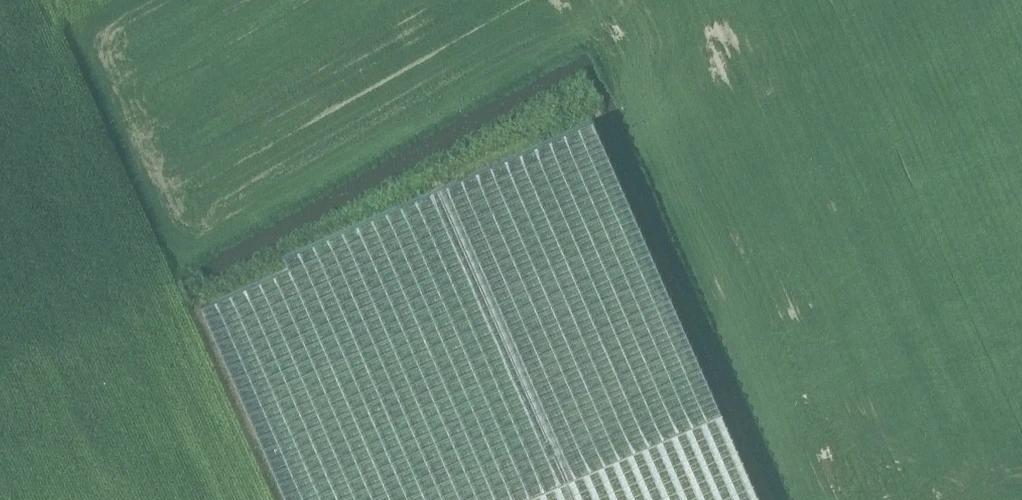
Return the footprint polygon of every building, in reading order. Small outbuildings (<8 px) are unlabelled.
[(291,267),(205,304),(291,499),(761,499),(595,121),(287,256),(291,267)]
